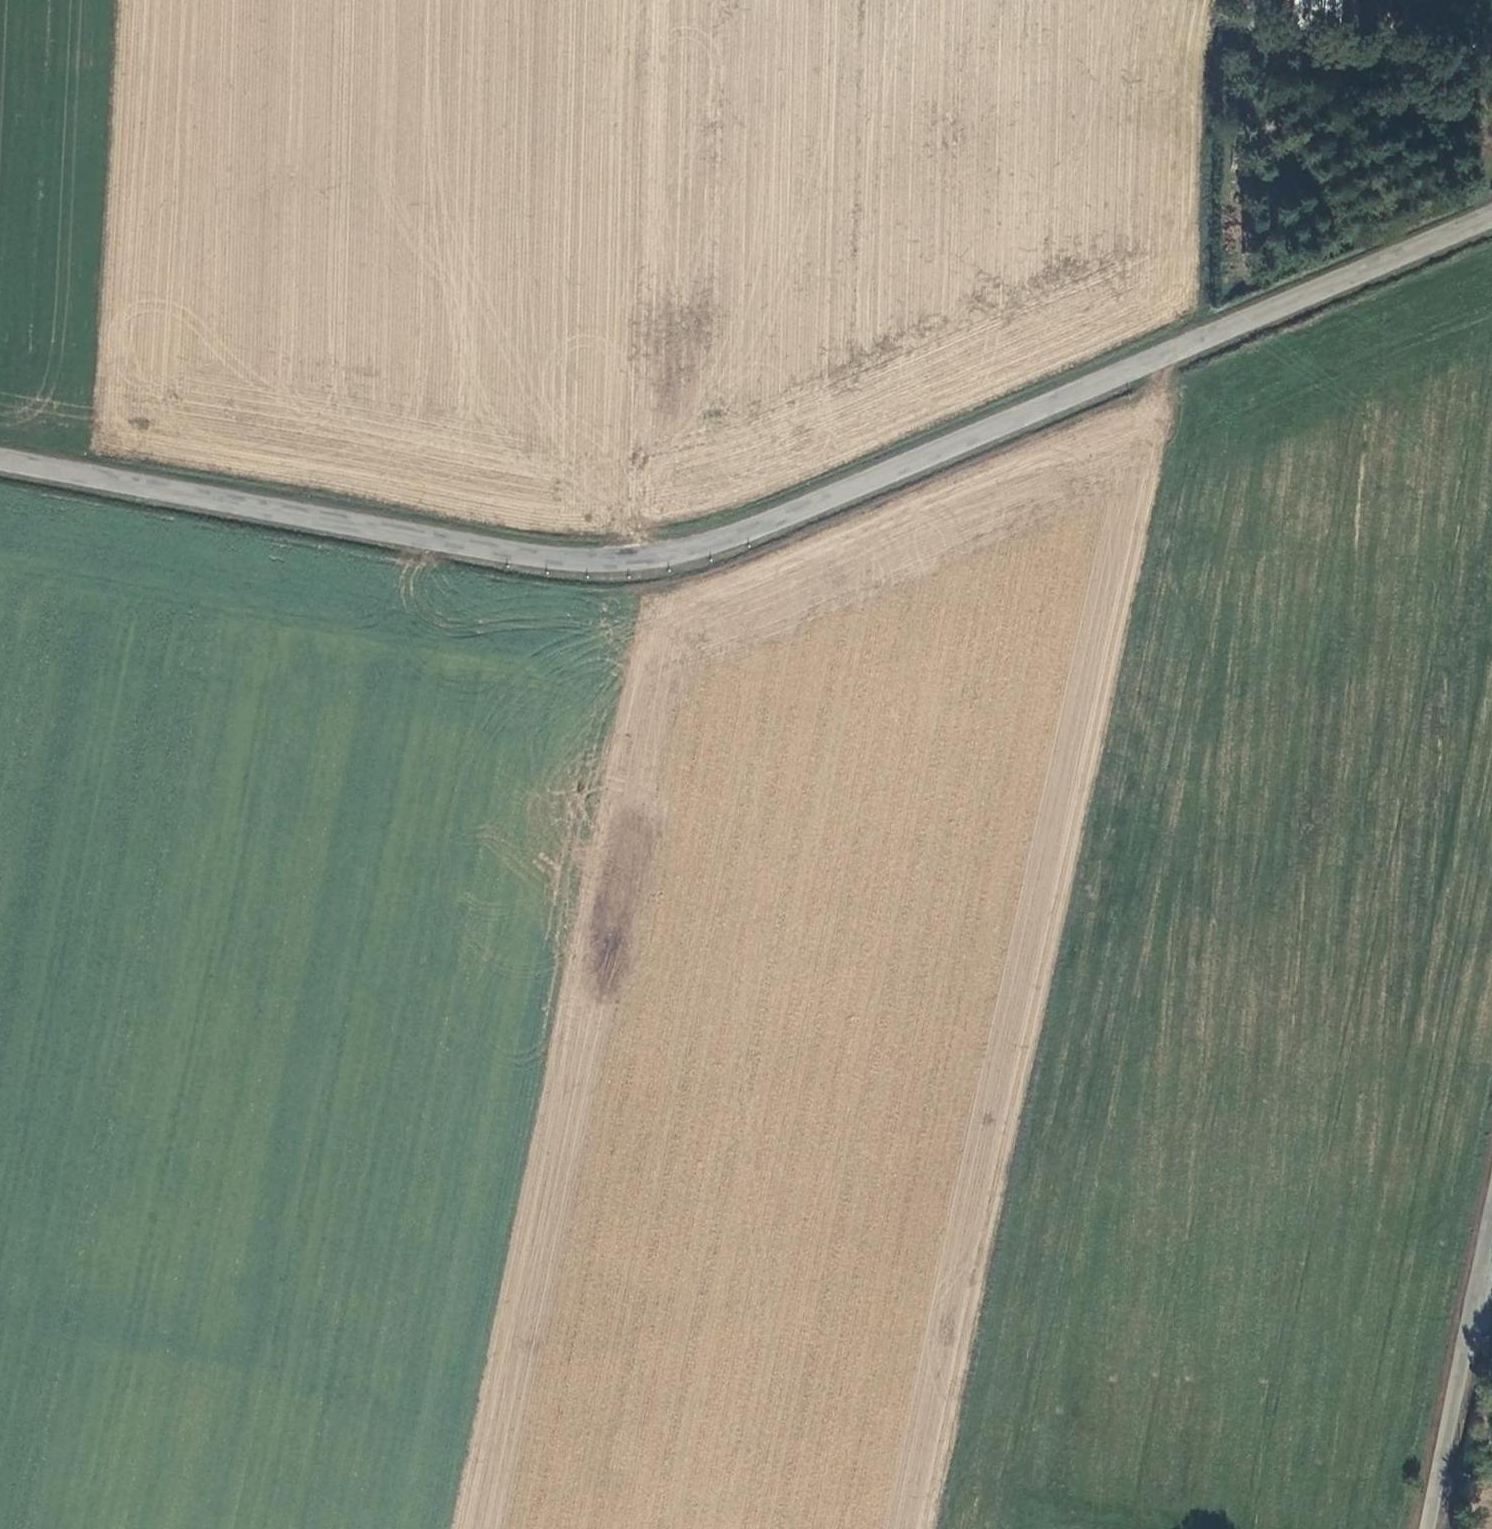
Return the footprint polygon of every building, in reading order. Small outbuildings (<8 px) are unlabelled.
[(1339,8),(1313,7),(1313,14),(1278,12),(1279,31),(1338,35),(1339,8)]
